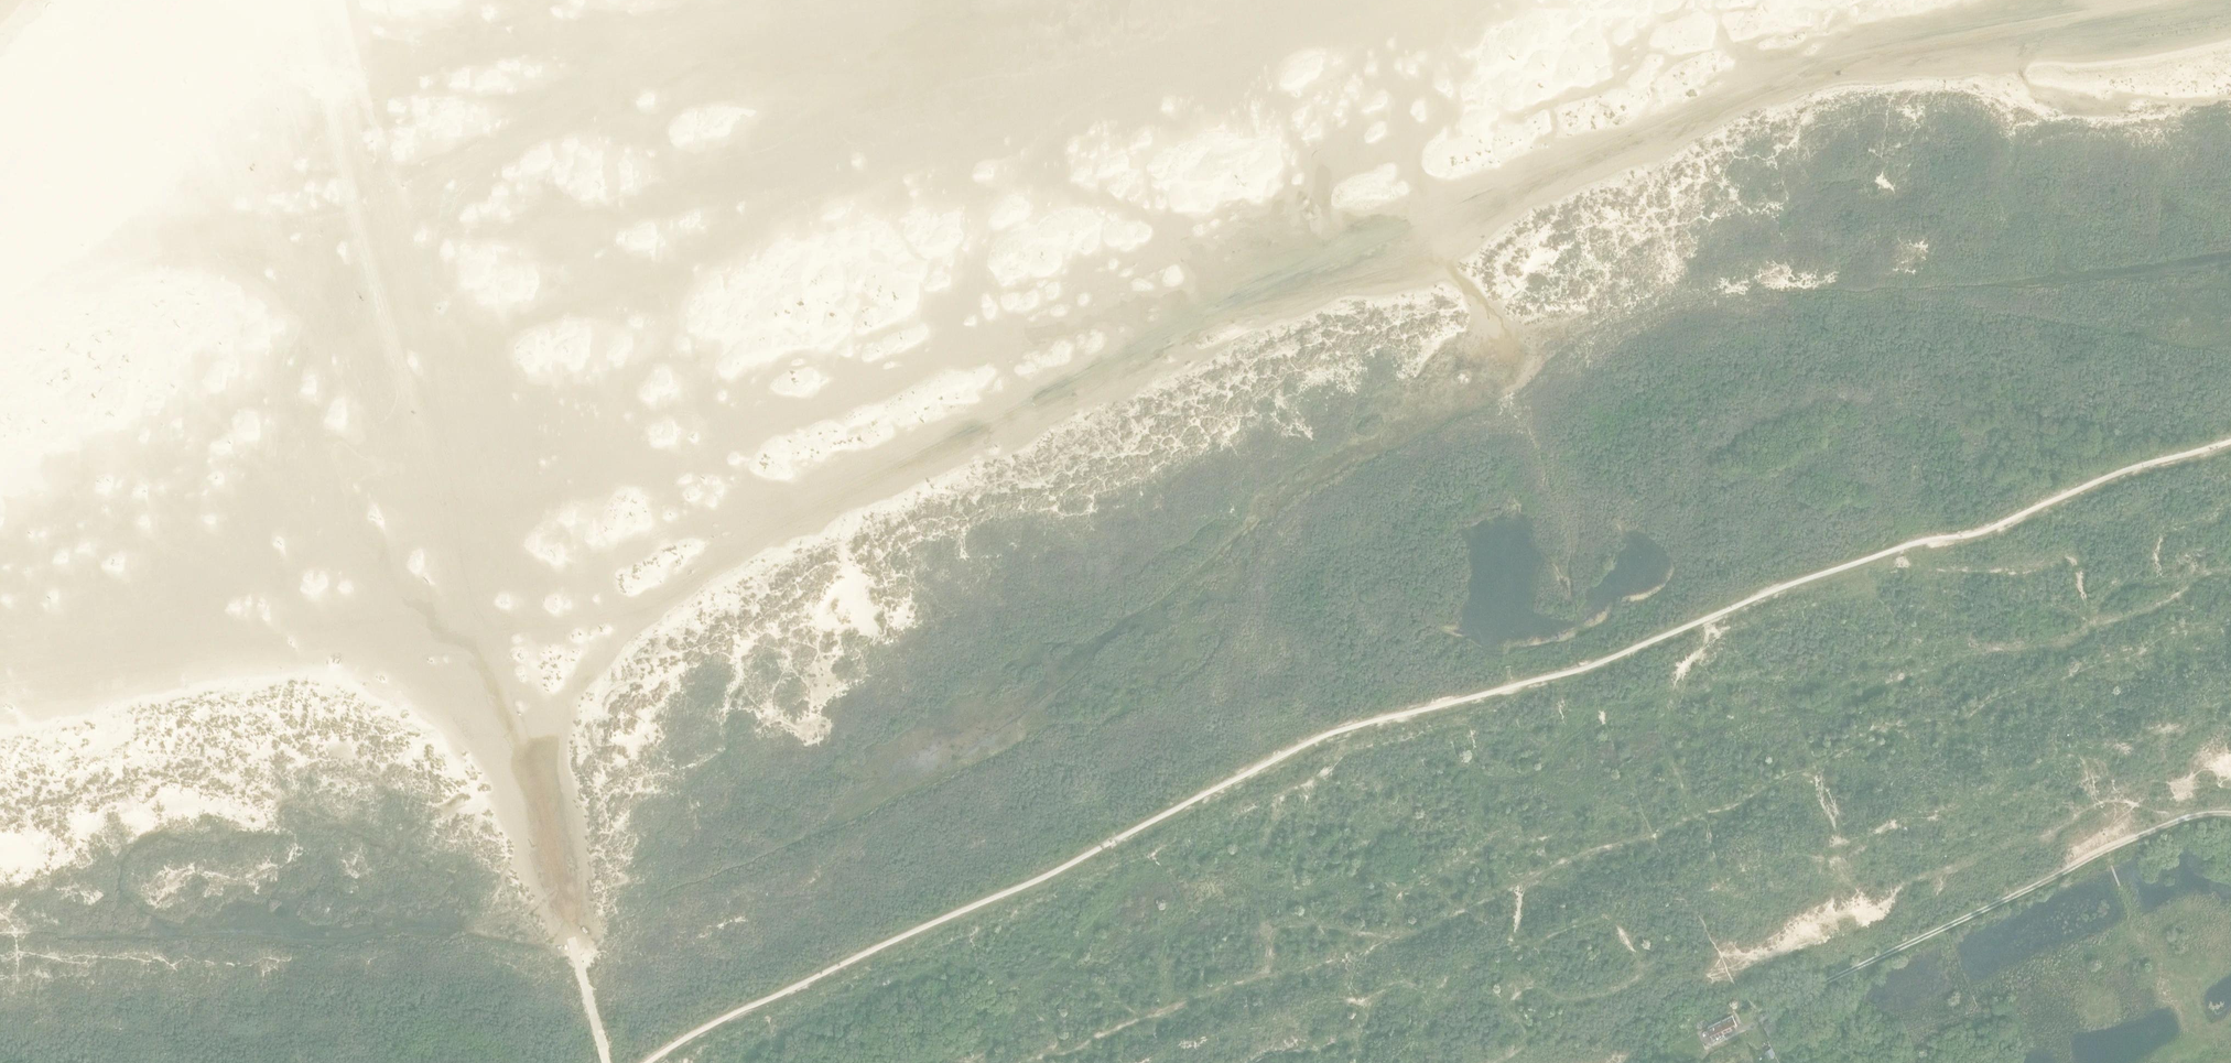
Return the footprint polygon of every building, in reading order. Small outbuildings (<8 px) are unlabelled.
[(1707,1027),(1711,1036),(1736,1024),(1731,1014),(1707,1027)]
